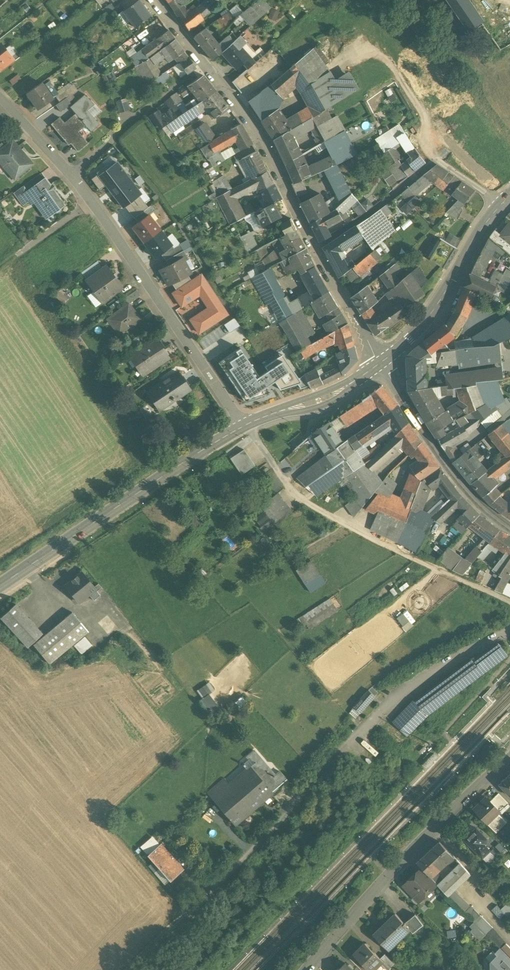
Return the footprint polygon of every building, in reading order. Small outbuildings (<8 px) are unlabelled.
[(139,0),(118,16),(125,25),(130,21),(134,28),(150,16),(139,0)] [(168,2),(175,12),(185,3),(183,0),(171,0),(168,2)] [(197,11),(203,17),(219,2),(217,0),(208,0),(197,11)] [(238,0),(231,0),(224,6),(230,12),(236,20),(240,16),(246,10),(238,0)] [(271,5),(264,0),(257,0),(244,18),(256,27),(271,5)] [(469,32),(483,22),(468,0),(447,0),(469,32)] [(111,4),(103,10),(107,15),(115,9),(111,4)] [(194,8),(180,19),(189,31),(204,20),(203,17),(197,11),(194,8)] [(230,12),(212,24),(220,35),(228,28),(236,20),(230,12)] [(236,20),(228,28),(231,31),(244,20),(240,16),(236,20)] [(244,20),(231,31),(235,36),(237,38),(239,36),(249,26),(244,20)] [(220,35),(212,24),(206,29),(214,39),(220,35)] [(214,39),(206,29),(194,38),(213,61),(221,53),(223,51),(214,39)] [(168,30),(147,46),(154,56),(163,49),(176,39),(168,30)] [(223,51),(221,53),(237,70),(243,64),(248,69),(252,66),(247,60),(255,53),(239,36),(237,38),(235,40),(223,51)] [(134,38),(127,43),(132,49),(139,43),(134,38)] [(176,39),(163,49),(167,55),(171,60),(184,51),(176,39)] [(132,49),(127,43),(122,47),(130,59),(136,54),(132,49)] [(10,57),(0,44),(0,65),(10,57)] [(136,54),(130,59),(136,67),(150,59),(154,56),(147,46),(136,54)] [(255,53),(247,60),(252,66),(265,54),(260,48),(255,53)] [(154,56),(150,59),(155,64),(167,55),(163,49),(154,56)] [(0,65),(0,70),(1,72),(15,61),(11,56),(10,57),(0,65)] [(322,78),(306,56),(291,69),(299,80),(306,89),(322,78)] [(188,57),(179,63),(187,74),(196,67),(188,57)] [(136,67),(133,68),(143,86),(157,77),(161,75),(155,64),(150,59),(136,67)] [(179,63),(166,72),(170,79),(174,83),(187,74),(179,63)] [(299,80),(291,69),(272,85),(280,95),(299,80)] [(161,75),(157,77),(162,83),(170,79),(166,72),(161,75)] [(322,78),(306,89),(314,105),(319,115),(327,110),(327,109),(344,98),(330,73),(322,78)] [(17,75),(9,81),(13,85),(20,79),(17,75)] [(203,75),(188,86),(191,90),(194,93),(210,83),(203,75)] [(41,83),(26,94),(37,110),(52,99),(41,83)] [(210,83),(194,93),(198,97),(201,101),(216,91),(210,83)] [(72,85),(54,97),(59,104),(65,99),(77,91),(72,85)] [(280,95),(272,85),(250,104),(262,121),(266,128),(283,117),(279,110),(280,95)] [(188,86),(179,91),(183,96),(191,90),(188,86)] [(201,101),(197,104),(200,109),(204,106),(214,118),(229,108),(216,91),(201,101)] [(183,101),(177,93),(171,97),(171,98),(176,105),(183,101)] [(71,107),(70,108),(75,115),(85,126),(90,132),(99,125),(87,111),(93,105),(84,95),(71,107)] [(119,113),(132,109),(129,97),(116,101),(119,113)] [(186,105),(185,106),(188,110),(197,104),(201,101),(198,97),(186,105)] [(176,105),(171,98),(165,102),(171,110),(173,113),(174,113),(177,117),(182,114),(177,106),(176,105)] [(59,104),(55,107),(59,113),(68,107),(70,108),(71,107),(65,99),(59,104)] [(186,105),(183,102),(177,106),(182,114),(188,110),(185,106),(186,105)] [(177,117),(175,119),(180,126),(202,111),(200,109),(197,104),(188,110),(182,114),(177,117)] [(314,105),(293,119),(288,125),(292,132),(319,115),(314,105)] [(171,110),(159,118),(161,121),(172,114),(173,113),(171,110)] [(319,115),(292,132),(293,135),(300,136),(317,125),(318,127),(332,119),(327,110),(319,115)] [(155,112),(148,117),(158,131),(164,126),(161,121),(159,118),(155,112)] [(172,114),(161,121),(164,126),(166,125),(175,119),(172,114)] [(75,115),(64,125),(58,118),(50,125),(68,146),(71,144),(73,147),(83,138),(78,133),(85,126),(75,115)] [(283,117),(266,128),(275,140),(292,132),(288,125),(283,117)] [(175,119),(166,125),(172,131),(180,126),(175,119)] [(332,119),(318,127),(323,135),(326,142),(339,135),(340,134),(332,119)] [(200,121),(178,135),(180,139),(196,129),(202,124),(200,121)] [(202,124),(196,129),(206,145),(213,142),(202,124)] [(241,124),(231,130),(237,140),(247,134),(241,124)] [(400,126),(376,139),(385,153),(393,148),(407,138),(400,126)] [(231,130),(219,138),(224,148),(237,140),(231,130)] [(292,132),(275,140),(286,165),(302,155),(293,135),(292,132)] [(323,135),(315,139),(319,146),(325,143),(326,142),(323,135)] [(326,142),(325,143),(332,157),(336,164),(350,158),(339,135),(326,142)] [(83,138),(73,147),(78,153),(88,144),(83,138)] [(12,141),(0,151),(0,163),(15,180),(32,165),(12,141)] [(393,148),(385,153),(390,162),(392,166),(401,160),(393,148)] [(416,148),(408,154),(411,158),(408,161),(415,171),(426,162),(416,148)] [(256,151),(242,159),(253,179),(254,179),(267,172),(256,151)] [(220,153),(209,160),(213,167),(224,160),(220,153)] [(302,155),(286,165),(294,183),(319,172),(315,164),(308,168),(306,163),(302,155)] [(332,157),(315,164),(319,172),(325,170),(336,165),(336,164),(332,157)] [(408,161),(402,165),(408,176),(415,171),(408,161)] [(392,166),(390,162),(387,165),(399,183),(402,181),(392,166)] [(141,194),(118,163),(108,170),(105,166),(96,173),(98,175),(92,180),(100,190),(106,185),(123,208),(125,207),(139,196),(141,194)] [(336,165),(325,170),(333,185),(343,180),(336,165)] [(448,172),(437,165),(417,180),(424,188),(433,181),(436,183),(444,189),(448,185),(450,182),(443,178),(448,172)] [(382,174),(390,185),(396,181),(388,169),(382,174)] [(267,172),(254,179),(258,187),(260,191),(274,184),(267,172)] [(462,181),(448,172),(443,178),(450,182),(448,185),(455,190),(456,190),(462,181)] [(42,173),(24,186),(28,191),(46,178),(42,173)] [(28,191),(19,197),(24,204),(29,201),(37,195),(52,214),(52,215),(65,205),(46,178),(28,191)] [(253,179),(230,191),(233,198),(238,197),(258,187),(254,179),(253,179)] [(229,191),(223,180),(216,183),(222,195),(229,191)] [(343,180),(333,185),(342,203),(350,195),(343,180)] [(424,188),(417,180),(412,185),(419,193),(424,188)] [(468,186),(462,181),(456,190),(455,190),(453,193),(459,198),(460,198),(465,203),(475,190),(468,186)] [(412,185),(400,194),(408,202),(415,196),(419,193),(412,185)] [(24,186),(16,192),(19,197),(28,191),(24,186)] [(222,195),(217,198),(230,225),(243,218),(233,198),(230,191),(222,195)] [(277,191),(264,198),(268,206),(273,203),(281,199),(277,191)] [(319,194),(301,204),(311,224),(329,214),(319,194)] [(342,203),(336,209),(337,209),(341,215),(346,210),(356,200),(352,194),(350,195),(342,203)] [(37,195),(29,201),(30,201),(31,203),(32,203),(34,202),(36,202),(47,218),(52,214),(37,195)] [(139,196),(125,207),(134,218),(138,215),(148,207),(139,196)] [(415,196),(408,202),(414,208),(423,200),(421,198),(418,200),(415,196)] [(459,198),(453,205),(460,209),(465,203),(460,198),(459,198)] [(364,203),(368,211),(375,206),(370,199),(364,203)] [(268,206),(255,213),(262,227),(281,218),(273,203),(268,206)] [(366,211),(360,204),(355,209),(361,216),(366,211)] [(148,207),(138,215),(141,220),(148,214),(149,215),(155,210),(151,205),(148,207)] [(460,209),(453,205),(446,212),(459,218),(463,210),(460,209)] [(329,214),(311,224),(320,242),(330,235),(327,227),(342,218),(341,215),(337,209),(329,214)] [(346,210),(341,215),(342,218),(343,220),(350,217),(346,210)] [(369,217),(356,226),(363,234),(374,249),(395,230),(380,210),(369,217)] [(262,227),(255,213),(244,218),(246,221),(251,224),(254,231),(262,227)] [(141,220),(138,215),(134,218),(137,223),(132,227),(144,243),(160,230),(149,215),(148,214),(141,220)] [(291,219),(281,225),(286,236),(286,237),(296,232),(297,232),(291,219)] [(500,235),(495,231),(490,237),(499,244),(509,253),(509,223),(500,235)] [(356,226),(344,234),(350,244),(363,234),(356,226)] [(172,245),(160,230),(144,243),(156,257),(161,254),(166,260),(167,259),(170,258),(164,251),(172,245)] [(259,250),(251,232),(240,238),(249,255),(259,250)] [(296,232),(286,237),(286,236),(281,239),(282,242),(286,249),(290,256),(305,249),(297,232),(296,232)] [(344,234),(323,247),(333,266),(342,259),(339,252),(350,245),(350,244),(344,234)] [(499,244),(490,237),(482,251),(474,266),(470,275),(478,278),(499,244)] [(457,248),(440,238),(428,258),(445,268),(457,248)] [(172,245),(164,251),(170,258),(183,250),(179,244),(174,248),(172,245)] [(277,247),(262,262),(266,270),(269,268),(280,262),(283,260),(280,253),(277,247)] [(283,260),(280,262),(286,272),(289,271),(293,273),(300,269),(303,274),(315,267),(309,255),(307,256),(305,256),(306,254),(308,253),(305,249),(283,260)] [(280,253),(283,260),(290,256),(286,249),(280,253)] [(170,258),(167,259),(170,265),(182,258),(184,262),(188,259),(183,250),(170,258)] [(376,262),(370,255),(366,258),(359,263),(365,271),(367,269),(376,262)] [(170,265),(161,270),(169,285),(172,283),(187,275),(190,273),(184,262),(182,258),(170,265)] [(97,261),(81,273),(86,281),(103,269),(97,261)] [(365,271),(359,263),(353,268),(359,276),(365,271)] [(346,265),(337,273),(339,278),(348,271),(346,265)] [(497,287),(496,288),(504,293),(509,282),(509,265),(497,287)] [(381,266),(372,273),(376,279),(378,278),(381,276),(386,272),(381,266)] [(103,269),(86,281),(102,303),(123,288),(117,280),(115,282),(111,275),(112,275),(106,267),(103,269)] [(315,267),(303,274),(313,291),(325,284),(315,267)] [(266,270),(251,278),(262,296),(265,295),(280,322),(294,314),(291,307),(269,268),(266,270)] [(354,287),(370,274),(367,269),(365,271),(359,276),(353,268),(346,274),(354,287)] [(400,282),(390,268),(386,272),(381,276),(391,289),(395,286),(400,282)] [(400,282),(395,286),(398,291),(400,301),(403,307),(425,294),(410,272),(400,282)] [(177,291),(191,282),(187,275),(172,283),(177,291)] [(228,315),(201,275),(191,282),(177,291),(173,294),(182,307),(200,296),(208,309),(191,320),(200,334),(228,315)] [(478,278),(470,275),(465,286),(491,299),(496,288),(497,287),(478,278)] [(368,285),(352,298),(362,314),(375,303),(378,300),(368,285)] [(391,289),(386,293),(389,297),(398,291),(395,286),(391,289)] [(476,293),(465,287),(456,309),(455,311),(465,317),(476,293)] [(329,292),(314,302),(322,317),(338,307),(329,292)] [(310,298),(300,302),(303,308),(313,302),(310,298)] [(400,301),(386,310),(388,326),(407,313),(403,307),(400,301)] [(300,302),(291,307),(294,314),(303,308),(300,302)] [(140,319),(128,304),(111,317),(116,324),(113,327),(119,335),(140,319)] [(386,310),(368,323),(376,335),(388,327),(388,326),(386,310)] [(465,317),(455,311),(449,322),(447,324),(455,335),(465,317)] [(294,314),(280,322),(297,353),(300,351),(311,344),(306,336),(294,314)] [(342,314),(324,324),(327,329),(329,334),(347,324),(342,314)] [(473,339),(473,347),(493,346),(494,346),(501,342),(509,338),(509,315),(509,314),(473,339)] [(355,345),(347,324),(329,334),(314,342),(316,349),(335,341),(337,345),(340,344),(342,350),(355,345)] [(446,324),(424,343),(430,353),(435,352),(451,350),(445,343),(454,336),(455,335),(447,324),(446,324)] [(314,333),(306,336),(311,344),(314,342),(329,334),(327,329),(316,335),(314,333)] [(164,348),(157,338),(154,339),(161,350),(164,348)] [(154,339),(132,354),(144,373),(167,358),(161,350),(154,339)] [(473,339),(454,342),(455,349),(473,347),(473,339)] [(311,344),(300,351),(305,357),(316,349),(314,342),(311,344)] [(501,342),(494,346),(493,346),(493,358),(494,362),(502,361),(501,342)] [(430,353),(424,343),(417,349),(407,357),(426,357),(426,363),(436,362),(435,352),(430,353)] [(355,345),(342,350),(344,358),(346,362),(349,369),(358,360),(355,345)] [(473,347),(455,349),(451,350),(435,352),(436,362),(437,366),(493,358),(493,346),(473,347)] [(280,390),(297,384),(300,389),(308,387),(304,376),(299,379),(282,355),(264,367),(267,371),(259,376),(256,378),(249,369),(252,367),(240,348),(218,363),(245,402),(270,393),(266,387),(274,382),(280,390)] [(426,357),(407,357),(408,390),(427,388),(426,363),(426,357)] [(349,369),(346,362),(339,366),(340,367),(343,376),(349,369)] [(340,367),(321,377),(324,384),(330,381),(343,376),(340,367)] [(317,368),(306,375),(312,389),(324,384),(321,377),(318,371),(317,368)] [(503,370),(447,378),(448,385),(448,388),(453,388),(477,385),(477,382),(494,380),(504,379),(503,370)] [(177,372),(148,392),(159,410),(160,409),(159,407),(172,399),(173,401),(175,400),(173,398),(180,394),(181,395),(189,390),(177,372)] [(477,385),(484,404),(489,410),(495,406),(503,402),(494,380),(477,382),(477,385)] [(477,385),(453,388),(453,391),(453,396),(460,395),(462,401),(465,407),(468,414),(472,411),(484,404),(477,385)] [(383,387),(371,395),(375,401),(385,414),(398,405),(383,387)] [(427,388),(408,390),(427,422),(439,414),(444,411),(430,387),(427,388)] [(350,408),(349,409),(355,418),(373,406),(375,401),(371,395),(362,401),(359,402),(350,408)] [(495,406),(506,421),(509,418),(509,400),(509,398),(503,402),(495,406)] [(462,401),(453,406),(453,407),(457,412),(465,407),(462,401)] [(484,404),(472,411),(480,422),(489,434),(501,425),(506,421),(495,406),(489,410),(484,404)] [(385,414),(371,424),(379,434),(389,427),(386,424),(388,421),(390,421),(398,433),(408,423),(398,405),(385,414)] [(453,407),(444,412),(444,411),(439,414),(446,425),(459,417),(456,412),(457,412),(453,407)] [(457,412),(456,412),(459,417),(460,418),(466,416),(465,415),(468,414),(465,407),(457,412)] [(349,409),(340,415),(346,424),(355,418),(349,409)] [(468,414),(465,415),(466,416),(469,421),(463,424),(468,433),(480,422),(472,411),(468,414)] [(439,414),(427,422),(434,433),(446,425),(439,414)] [(330,422),(335,431),(336,431),(346,424),(340,415),(330,422)] [(466,416),(460,418),(463,424),(469,421),(466,416)] [(446,425),(434,433),(438,439),(463,424),(460,418),(459,417),(446,425)] [(330,422),(313,434),(327,455),(344,443),(336,431),(335,431),(330,422)] [(398,433),(390,440),(397,448),(401,444),(404,448),(418,436),(408,423),(398,433)] [(371,424),(355,435),(362,446),(379,434),(371,424)] [(463,424),(438,439),(445,450),(453,462),(460,457),(452,446),(469,435),(468,433),(463,424)] [(501,425),(489,434),(507,457),(509,454),(509,436),(501,425)] [(418,436),(404,448),(409,455),(422,443),(418,436)] [(344,443),(327,455),(343,478),(366,463),(363,459),(348,440),(344,443)] [(390,440),(371,459),(366,463),(373,472),(374,472),(398,450),(397,448),(390,440)] [(254,465),(244,450),(230,459),(241,475),(254,465)] [(460,457),(453,462),(472,484),(486,473),(467,451),(460,457)] [(431,454),(411,468),(414,471),(421,481),(424,478),(440,467),(431,454)] [(486,473),(491,477),(495,477),(509,467),(509,454),(507,457),(486,473)] [(327,455),(296,478),(317,496),(338,482),(343,478),(327,455)] [(368,455),(363,459),(366,463),(371,459),(368,455)] [(366,463),(343,478),(347,484),(357,497),(363,506),(375,492),(382,482),(374,472),(373,472),(366,463)] [(440,468),(425,479),(430,486),(432,489),(439,484),(445,490),(453,484),(440,468)] [(414,471),(401,503),(411,508),(421,481),(414,471)] [(491,477),(486,473),(472,484),(484,497),(498,485),(491,477)] [(397,485),(387,477),(382,482),(375,492),(379,493),(392,499),(397,485)] [(343,478),(338,482),(342,487),(347,484),(343,478)] [(424,478),(421,481),(411,508),(411,510),(419,514),(430,486),(425,479),(424,478)] [(453,484),(445,490),(448,495),(450,498),(458,491),(453,484)] [(458,491),(450,498),(443,505),(441,506),(450,515),(458,507),(458,508),(459,508),(466,500),(458,491)] [(392,499),(379,493),(366,509),(379,514),(405,526),(411,510),(411,508),(401,503),(392,499)] [(274,525),(290,513),(276,494),(260,507),(274,525)] [(448,495),(441,502),(443,505),(450,498),(448,495)] [(357,497),(346,505),(354,518),(363,506),(357,497)] [(499,498),(491,505),(495,508),(503,501),(499,498)] [(479,515),(466,500),(459,508),(464,513),(457,520),(466,529),(470,525),(479,515)] [(503,501),(495,508),(502,513),(509,506),(503,501)] [(502,513),(509,519),(509,505),(509,506),(502,513)] [(441,506),(431,517),(440,523),(450,515),(441,506)] [(419,514),(411,510),(406,524),(426,535),(434,521),(426,517),(419,514)] [(405,526),(379,514),(371,530),(399,543),(405,526)] [(500,530),(479,515),(470,525),(476,530),(481,535),(485,538),(491,543),(500,530)] [(426,535),(406,524),(405,526),(399,543),(418,553),(426,535)] [(491,543),(490,543),(500,549),(508,536),(500,530),(491,543)] [(485,538),(478,546),(483,551),(490,543),(491,543),(485,538)] [(478,546),(474,551),(475,552),(467,562),(471,565),(483,551),(478,546)] [(500,576),(508,580),(509,575),(509,560),(500,576)] [(466,563),(461,561),(453,570),(463,575),(471,565),(467,562),(466,563)] [(311,562),(297,572),(311,593),(325,584),(311,562)] [(83,574),(67,587),(80,603),(90,595),(96,590),(95,588),(83,574)] [(508,580),(500,576),(493,587),(502,592),(508,580)] [(96,590),(90,595),(94,601),(100,596),(97,592),(101,588),(98,584),(95,588),(96,590)] [(303,616),(308,624),(334,607),(329,599),(303,616)] [(43,634),(15,605),(0,618),(28,648),(43,634)] [(72,613),(33,646),(49,665),(88,632),(72,613)] [(500,646),(477,662),(485,672),(507,655),(500,646)] [(474,658),(450,675),(461,689),(485,672),(477,662),(474,658)] [(450,675),(415,702),(394,724),(407,736),(427,715),(461,689),(450,675)] [(211,694),(216,690),(210,682),(197,691),(211,711),(219,705),(211,694)] [(368,690),(353,707),(354,708),(360,713),(375,696),(368,690)] [(354,708),(350,713),(355,718),(360,713),(354,708)] [(437,757),(434,754),(423,765),(426,768),(437,757)] [(250,767),(212,800),(226,815),(263,783),(250,767)] [(458,776),(455,773),(444,785),(447,788),(458,776)] [(500,785),(509,796),(509,775),(500,785)] [(263,783),(226,815),(234,825),(271,792),(263,783)] [(498,794),(490,802),(500,812),(508,804),(498,794)] [(490,802),(486,798),(474,810),(487,824),(500,812),(490,802)] [(487,840),(476,828),(464,840),(476,852),(483,844),(487,840)] [(440,842),(417,863),(422,869),(430,877),(453,856),(440,842)] [(182,870),(160,845),(158,846),(156,843),(153,847),(155,849),(148,855),(170,881),(182,870)] [(490,851),(483,844),(476,852),(482,858),(490,851)] [(461,865),(453,856),(430,877),(433,881),(437,885),(438,886),(461,865)] [(461,865),(438,886),(447,895),(454,889),(470,874),(461,865)] [(430,877),(422,869),(417,873),(428,885),(433,881),(430,877)] [(428,885),(417,873),(404,886),(419,902),(437,885),(433,881),(428,885)] [(493,929),(454,889),(447,895),(486,936),(493,929)] [(395,914),(374,935),(389,951),(409,930),(413,934),(423,925),(415,915),(407,922),(403,917),(400,920),(395,914)] [(365,944),(354,955),(368,969),(375,969),(381,964),(383,962),(380,959),(365,944)] [(506,944),(502,948),(509,957),(509,948),(506,944)] [(501,949),(496,954),(498,956),(509,966),(509,965),(509,959),(501,949)] [(384,955),(380,959),(383,962),(381,964),(386,969),(388,969),(394,965),(384,955)] [(498,956),(491,963),(491,967),(494,969),(509,969),(509,967),(509,966),(498,956)]
